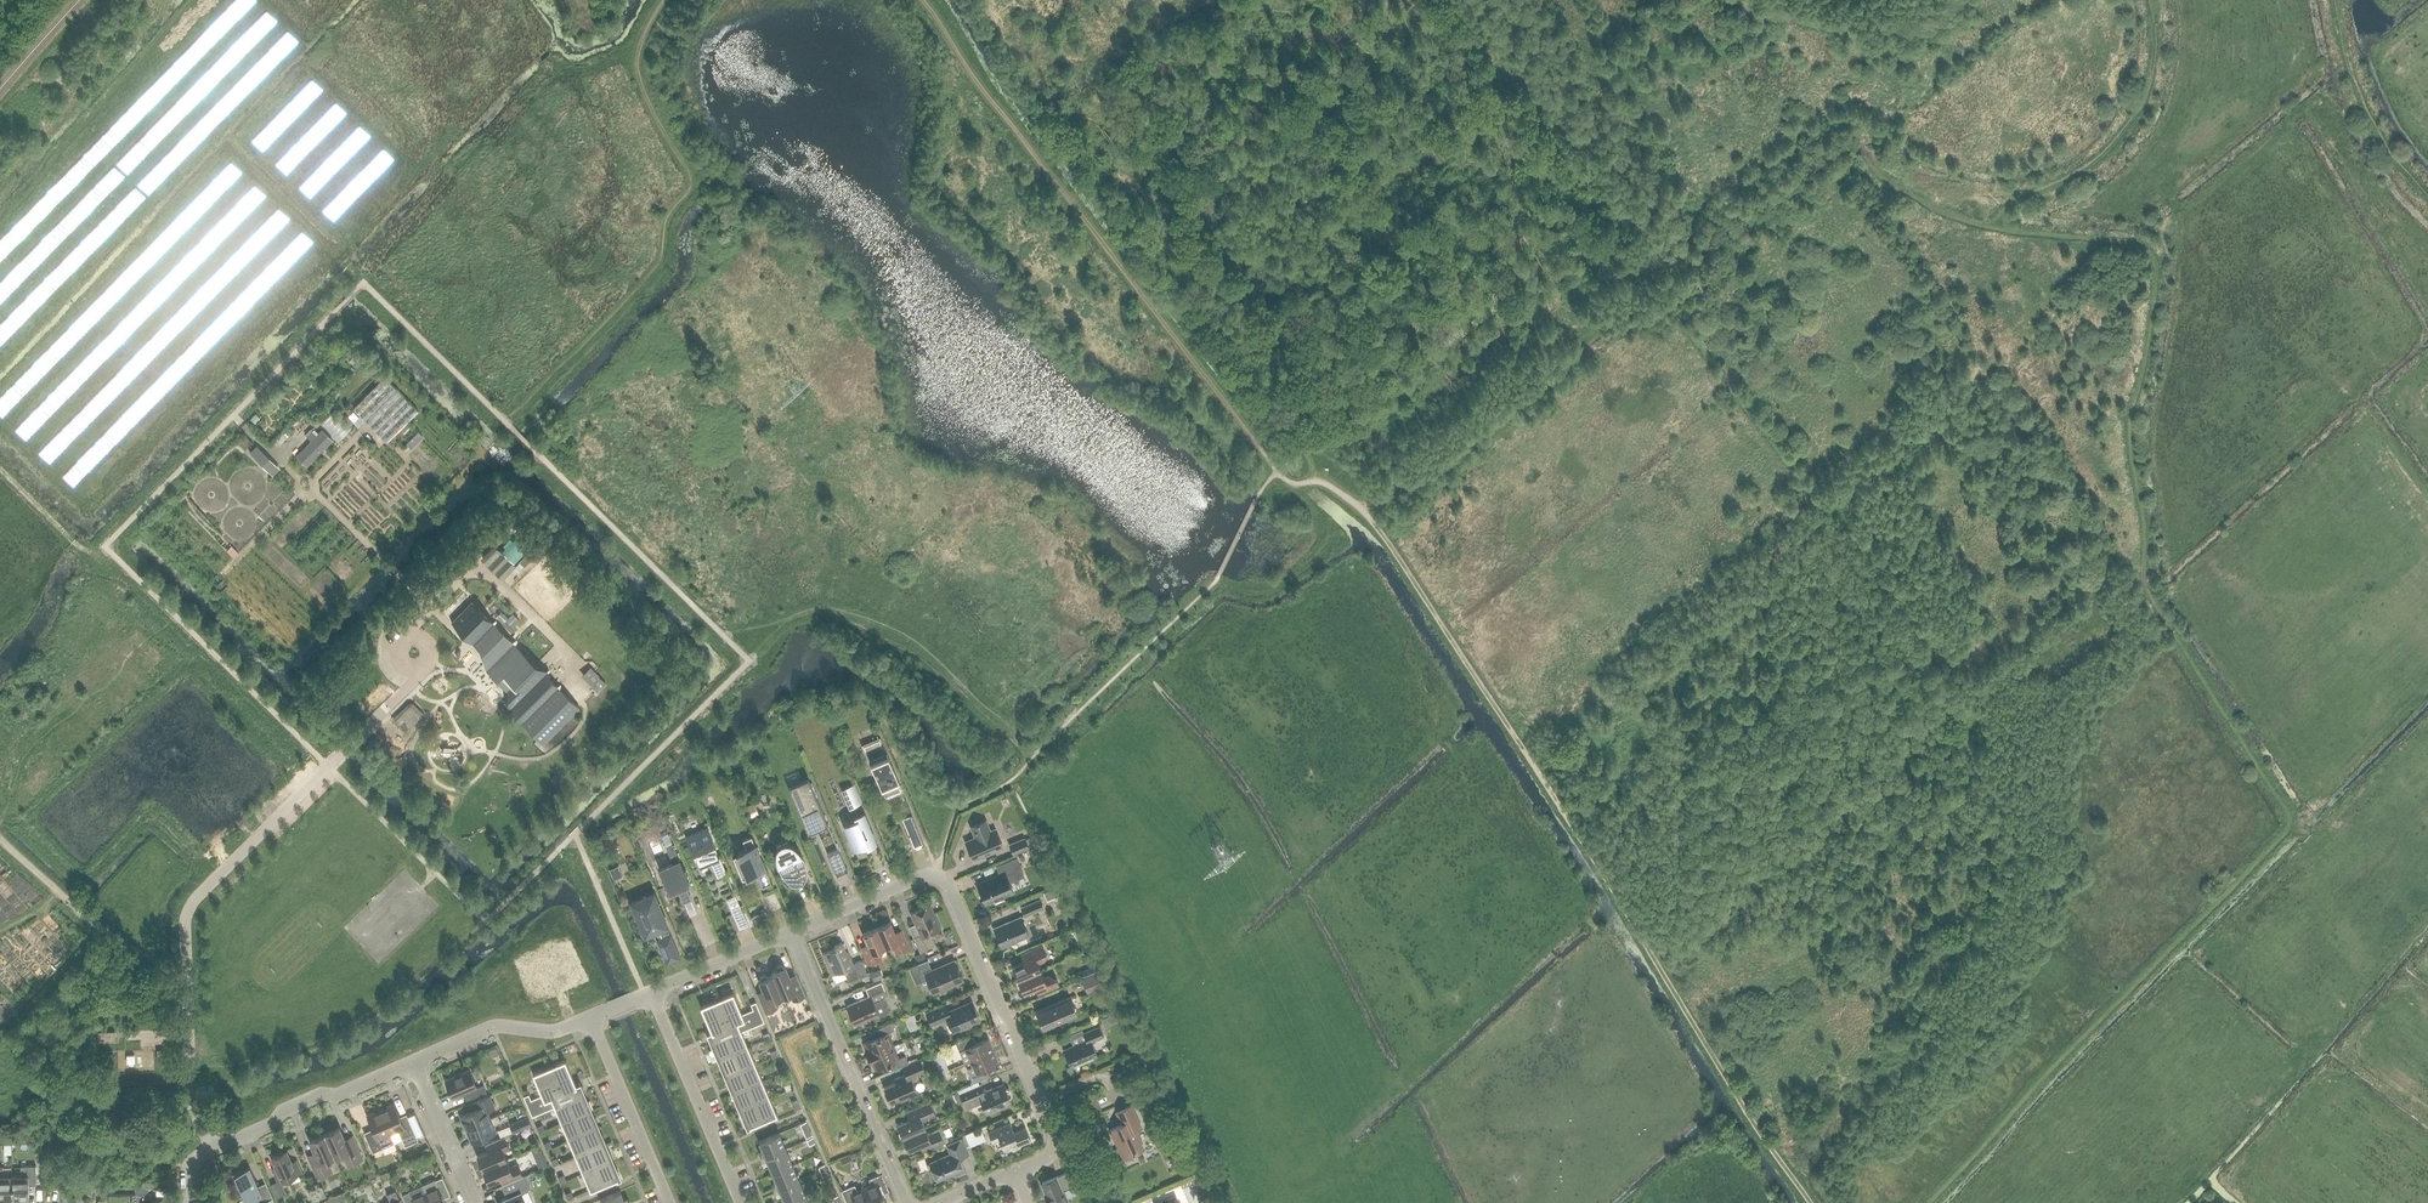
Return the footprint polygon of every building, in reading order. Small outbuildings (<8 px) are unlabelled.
[(385,441),(418,408),(383,374),(351,407),(385,441)] [(332,438),(351,428),(341,408),(322,418),(332,438)] [(256,414),(251,419),(255,423),(260,418),(256,414)] [(323,430),(297,457),(307,466),(332,440),(323,430)] [(417,430),(406,442),(412,448),(423,435),(417,430)] [(282,468),(277,463),(270,470),(275,475),(282,468)] [(505,519),(498,527),(503,531),(510,524),(505,519)] [(502,552),(489,566),(502,579),(515,566),(502,552)] [(539,666),(473,601),(452,622),(518,688),(524,694),(511,708),(537,734),(545,742),(579,707),(539,666)] [(513,613),(505,621),(512,628),(520,620),(513,613)] [(138,626),(148,634),(154,627),(144,619),(138,626)] [(155,653),(166,663),(176,652),(166,642),(155,653)] [(150,647),(143,651),(147,657),(154,653),(150,647)] [(590,667),(582,676),(594,688),(603,680),(590,667)] [(410,705),(395,722),(405,732),(421,716),(410,705)] [(863,746),(886,798),(901,792),(879,739),(863,746)] [(825,822),(806,777),(786,785),(806,831),(825,822)] [(859,797),(854,786),(846,789),(851,800),(859,797)] [(759,814),(753,800),(745,803),(751,817),(759,814)] [(856,850),(874,842),(862,814),(845,822),(856,850)] [(918,832),(911,815),(903,819),(910,836),(918,832)] [(637,819),(629,823),(632,829),(640,825),(637,819)] [(975,832),(977,837),(966,841),(974,860),(1003,847),(995,829),(990,831),(985,820),(971,827),(974,833),(975,832)] [(699,866),(711,861),(717,877),(725,873),(708,828),(687,836),(699,866)] [(743,840),(746,849),(733,855),(742,877),(756,871),(762,886),(771,883),(751,836),(743,840)] [(1024,836),(1008,843),(1013,854),(1029,847),(1028,846),(1033,844),(1030,836),(1025,838),(1024,836)] [(777,845),(777,847),(775,855),(776,863),(779,871),(784,878),(806,869),(804,861),(800,853),(795,846),(788,842),(787,841),(777,845)] [(676,885),(683,902),(691,899),(684,882),(688,880),(673,844),(672,844),(674,848),(668,851),(673,863),(661,869),(661,868),(660,868),(664,878),(662,879),(664,888),(667,887),(668,889),(676,885)] [(1036,847),(1031,849),(1035,859),(1041,856),(1040,854),(1041,854),(1038,848),(1037,848),(1036,847)] [(848,871),(838,848),(827,853),(837,876),(848,871)] [(978,885),(979,887),(977,888),(979,894),(981,893),(985,902),(1001,895),(1002,897),(1011,893),(1010,891),(1013,890),(1009,882),(1024,876),(1016,858),(997,867),(1001,875),(978,885)] [(624,876),(619,865),(610,869),(614,880),(624,876)] [(655,892),(632,902),(638,916),(636,917),(643,935),(656,930),(660,940),(657,941),(666,962),(680,956),(658,905),(660,904),(655,892)] [(736,896),(727,899),(734,915),(742,911),(736,896)] [(1039,898),(1020,906),(1024,916),(1043,908),(1039,898)] [(940,929),(930,904),(911,912),(921,935),(914,938),(920,952),(936,945),(931,933),(940,929)] [(766,911),(750,917),(754,926),(769,919),(766,911)] [(1028,935),(1020,917),(994,928),(1002,946),(1028,935)] [(876,927),(885,947),(892,943),(896,952),(909,947),(903,932),(896,935),(890,922),(876,927)] [(878,950),(885,947),(876,927),(863,933),(869,947),(862,950),(869,964),(881,959),(878,950)] [(846,974),(849,981),(867,974),(861,960),(853,964),(847,951),(846,952),(842,942),(834,946),(835,948),(823,953),(834,980),(846,974)] [(1012,966),(1018,979),(1040,970),(1038,963),(1048,959),(1042,946),(1026,952),(1029,959),(1012,966)] [(927,959),(928,959),(925,951),(916,955),(919,963),(927,959)] [(928,960),(928,959),(919,963),(908,967),(909,968),(916,984),(927,979),(933,992),(962,980),(954,961),(932,970),(927,960),(928,960)] [(771,973),(772,975),(782,997),(790,993),(793,1000),(805,995),(796,974),(789,977),(785,967),(784,967),(782,965),(780,965),(778,966),(776,968),(777,970),(771,973)] [(885,977),(881,968),(873,972),(876,981),(885,977)] [(1043,977),(1040,970),(1018,979),(1020,984),(1018,985),(1022,993),(1038,986),(1041,993),(1059,985),(1054,973),(1043,977)] [(1101,971),(1081,979),(1087,993),(1107,985),(1101,971)] [(774,1000),(782,997),(772,975),(767,977),(766,975),(763,974),(761,975),(760,978),(760,980),(759,980),(763,991),(757,993),(765,1013),(777,1007),(774,1000)] [(869,996),(847,1006),(855,1024),(891,1009),(886,997),(888,996),(886,990),(885,990),(881,982),(865,988),(869,996)] [(712,1044),(741,1031),(766,1021),(757,1000),(752,1002),(755,1009),(742,1014),(733,993),(700,1006),(710,1029),(707,1031),(712,1044)] [(1069,997),(1037,1011),(1044,1026),(1055,1021),(1056,1024),(1064,1020),(1063,1018),(1075,1012),(1069,997)] [(945,1005),(926,1013),(931,1025),(943,1020),(944,1022),(946,1023),(949,1023),(953,1031),(979,1020),(972,1002),(949,1012),(945,1005)] [(1114,1014),(1104,1018),(1108,1025),(1117,1021),(1114,1014)] [(865,1050),(868,1056),(893,1046),(887,1033),(894,1030),(891,1023),(873,1031),(876,1037),(864,1042),(867,1049),(865,1050)] [(1086,1040),(1064,1049),(1072,1067),(1082,1063),(1082,1062),(1097,1055),(1091,1041),(1102,1036),(1098,1027),(1083,1033),(1086,1040)] [(115,1031),(98,1031),(98,1041),(116,1041),(115,1031)] [(755,1064),(741,1031),(712,1044),(726,1076),(755,1064)] [(973,1036),(955,1043),(964,1063),(970,1061),(993,1051),(988,1038),(976,1043),(973,1036)] [(893,1046),(868,1056),(871,1063),(873,1062),(875,1069),(887,1064),(890,1071),(908,1063),(905,1056),(898,1058),(893,1046)] [(500,1055),(497,1047),(490,1050),(493,1057),(500,1055)] [(776,1049),(770,1052),(772,1057),(778,1055),(776,1049)] [(157,1050),(158,1061),(166,1060),(165,1050),(157,1050)] [(973,1067),(967,1070),(973,1083),(987,1077),(984,1069),(998,1063),(993,1051),(970,1061),(973,1067)] [(894,1079),(896,1082),(884,1087),(891,1103),(900,1099),(901,1101),(909,1098),(908,1095),(917,1092),(912,1081),(919,1078),(917,1074),(925,1071),(920,1059),(902,1066),(905,1074),(894,1079)] [(542,1096),(575,1083),(565,1060),(533,1074),(542,1096)] [(762,1081),(755,1064),(726,1076),(733,1093),(762,1081)] [(469,1070),(445,1080),(453,1098),(463,1094),(466,1100),(486,1092),(483,1085),(477,1088),(469,1070)] [(555,1107),(562,1123),(591,1110),(578,1081),(575,1083),(542,1096),(533,1101),(530,1094),(524,1096),(534,1117),(555,1107)] [(770,1098),(762,1081),(733,1093),(741,1111),(770,1098)] [(959,1094),(963,1104),(964,1103),(967,1109),(982,1103),(986,1112),(1011,1101),(1009,1097),(1010,1097),(1011,1094),(1009,1090),(1007,1089),(1005,1089),(1004,1085),(993,1090),(993,1088),(984,1092),(981,1085),(959,1094)] [(460,1115),(466,1129),(490,1119),(487,1111),(494,1108),(489,1095),(468,1104),(471,1111),(460,1115)] [(777,1115),(770,1098),(741,1111),(749,1130),(750,1130),(748,1127),(777,1115)] [(897,1123),(903,1137),(925,1127),(922,1121),(935,1115),(931,1106),(929,1102),(912,1109),(914,1116),(897,1123)] [(387,1108),(381,1111),(391,1134),(398,1131),(405,1146),(418,1140),(406,1114),(400,1117),(394,1103),(387,1106),(387,1108)] [(1122,1124),(1110,1129),(1114,1139),(1116,1138),(1125,1157),(1142,1149),(1133,1131),(1141,1127),(1131,1105),(1116,1111),(1122,1124)] [(599,1129),(591,1110),(562,1123),(570,1141),(599,1129)] [(395,1143),(391,1134),(381,1111),(375,1114),(374,1112),(367,1115),(373,1129),(364,1133),(373,1152),(395,1143)] [(498,1115),(490,1119),(466,1129),(472,1142),(496,1132),(492,1124),(500,1121),(498,1115)] [(527,1117),(511,1124),(514,1132),(531,1125),(527,1117)] [(806,1121),(800,1124),(806,1137),(812,1135),(806,1121)] [(1030,1139),(1025,1127),(1014,1132),(1010,1123),(988,1132),(992,1143),(1000,1140),(1005,1151),(1019,1145),(1019,1144),(1030,1139)] [(339,1127),(325,1134),(334,1156),(342,1153),(348,1166),(362,1159),(352,1136),(344,1139),(339,1127)] [(928,1134),(925,1127),(903,1137),(908,1150),(926,1143),(929,1149),(944,1143),(939,1129),(928,1134)] [(984,1128),(967,1135),(971,1145),(988,1138),(984,1128)] [(570,1141),(576,1157),(605,1144),(599,1129),(570,1141)] [(766,1157),(785,1149),(778,1133),(759,1141),(766,1157)] [(327,1159),(334,1156),(325,1134),(310,1140),(315,1152),(308,1156),(318,1178),(332,1171),(327,1159)] [(477,1156),(483,1169),(507,1159),(503,1151),(509,1148),(504,1136),(486,1144),(489,1151),(477,1156)] [(951,1154),(930,1163),(937,1180),(964,1169),(959,1158),(968,1154),(962,1139),(947,1145),(951,1154)] [(576,1157),(583,1173),(612,1161),(605,1144),(576,1157)] [(428,1148),(422,1150),(424,1156),(430,1154),(428,1148)] [(792,1164),(785,1149),(766,1157),(772,1172),(792,1164)] [(273,1173),(277,1182),(270,1185),(276,1199),(286,1194),(281,1183),(301,1174),(296,1162),(291,1164),(286,1152),(271,1158),(277,1171),(273,1173)] [(841,1159),(844,1165),(852,1161),(850,1155),(841,1159)] [(507,1159),(483,1169),(489,1182),(500,1178),(503,1184),(522,1176),(517,1164),(510,1167),(507,1159)] [(545,1159),(536,1162),(540,1169),(548,1166),(545,1159)] [(621,1181),(612,1161),(583,1173),(590,1190),(619,1178),(620,1181),(621,1181)] [(799,1181),(792,1164),(772,1172),(779,1189),(799,1181)] [(42,1181),(49,1181),(48,1165),(40,1165),(40,1181),(42,1181)] [(21,1175),(13,1176),(13,1197),(29,1197),(29,1185),(36,1185),(36,1166),(21,1166),(21,1175)] [(13,1197),(13,1176),(4,1176),(3,1167),(0,1167),(0,1198),(13,1197)] [(240,1187),(240,1196),(244,1196),(247,1202),(256,1199),(258,1202),(276,1202),(273,1198),(267,1183),(259,1187),(250,1167),(234,1174),(240,1187)] [(377,1177),(373,1169),(367,1171),(371,1180),(377,1177)] [(1051,1202),(1067,1202),(1063,1196),(1066,1195),(1064,1190),(1081,1183),(1076,1169),(1042,1183),(1051,1202)] [(508,1197),(497,1201),(498,1202),(525,1202),(521,1192),(533,1187),(528,1174),(514,1180),(517,1187),(506,1192),(508,1197)] [(870,1202),(886,1202),(882,1194),(889,1191),(882,1174),(869,1179),(871,1185),(864,1188),(870,1202)] [(422,1185),(429,1202),(445,1202),(443,1198),(450,1195),(442,1178),(436,1180),(435,1179),(422,1185)] [(779,1189),(785,1202),(793,1202),(806,1197),(799,1181),(779,1189)] [(422,1185),(408,1191),(409,1192),(402,1195),(406,1202),(429,1202),(422,1185)] [(864,1188),(857,1191),(854,1185),(841,1191),(846,1202),(870,1202),(864,1188)] [(326,1198),(322,1188),(318,1189),(322,1200),(326,1198)] [(326,1200),(328,1202),(339,1202),(350,1198),(347,1191),(326,1200)] [(602,1202),(625,1202),(620,1191),(600,1199),(602,1202)] [(164,1201),(151,1202),(151,1194),(132,1195),(133,1202),(164,1202),(164,1201)]
